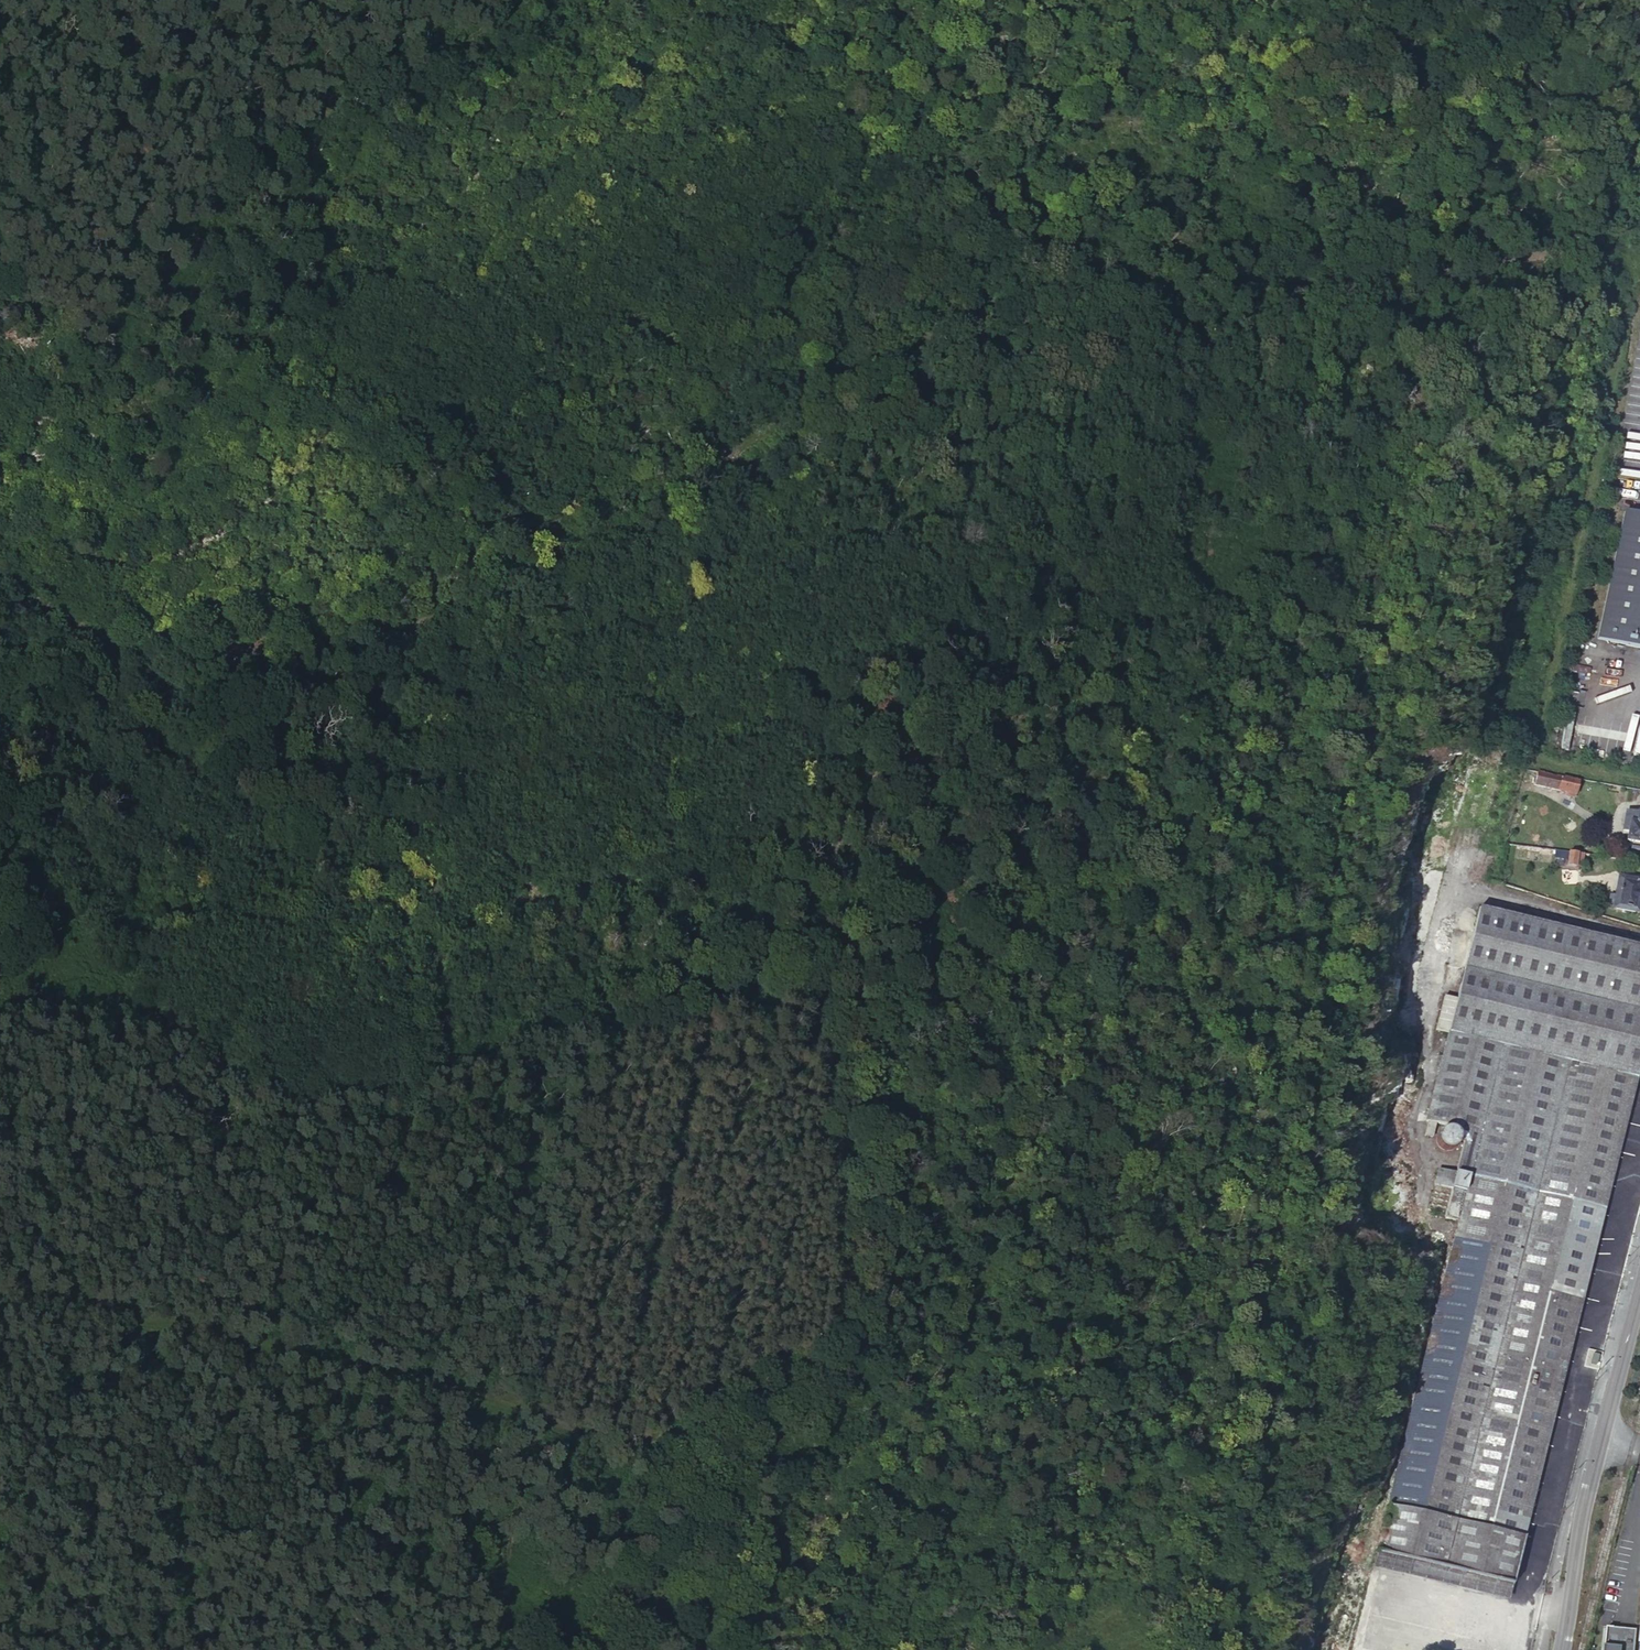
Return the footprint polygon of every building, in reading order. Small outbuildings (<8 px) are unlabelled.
[(1625,512),(1597,639),(1639,649),(1639,515),(1625,512)] [(1575,794),(1579,781),(1538,771),(1534,784),(1565,792),(1565,795),(1573,798),(1574,794),(1575,794)] [(1626,842),(1639,844),(1639,815),(1625,813),(1622,832),(1627,833),(1626,842)] [(1579,867),(1581,854),(1566,852),(1564,865),(1579,867)] [(1564,855),(1553,854),(1552,864),(1562,866),(1564,855)] [(1608,893),(1606,906),(1635,910),(1639,884),(1617,880),(1615,895),(1608,893)] [(1450,1032),(1637,1078),(1639,1066),(1639,947),(1481,908),(1458,998),(1446,995),(1438,1029),(1450,1032)] [(1637,1078),(1450,1032),(1428,1119),(1431,1120),(1428,1133),(1435,1135),(1438,1122),(1467,1128),(1456,1172),(1439,1168),(1435,1184),(1452,1189),(1445,1218),(1459,1221),(1378,1551),(1511,1585),(1637,1078)] [(1441,1132),(1440,1135),(1440,1142),(1441,1144),(1444,1147),(1447,1148),(1450,1148),(1454,1148),(1455,1147),(1458,1145),(1459,1142),(1460,1139),(1459,1133),(1457,1131),(1454,1128),(1451,1128),(1447,1128),(1443,1130),(1441,1132)] [(1621,1609),(1608,1608),(1606,1624),(1619,1626),(1621,1609)] [(1627,1629),(1603,1626),(1600,1649),(1625,1649),(1627,1629)]
